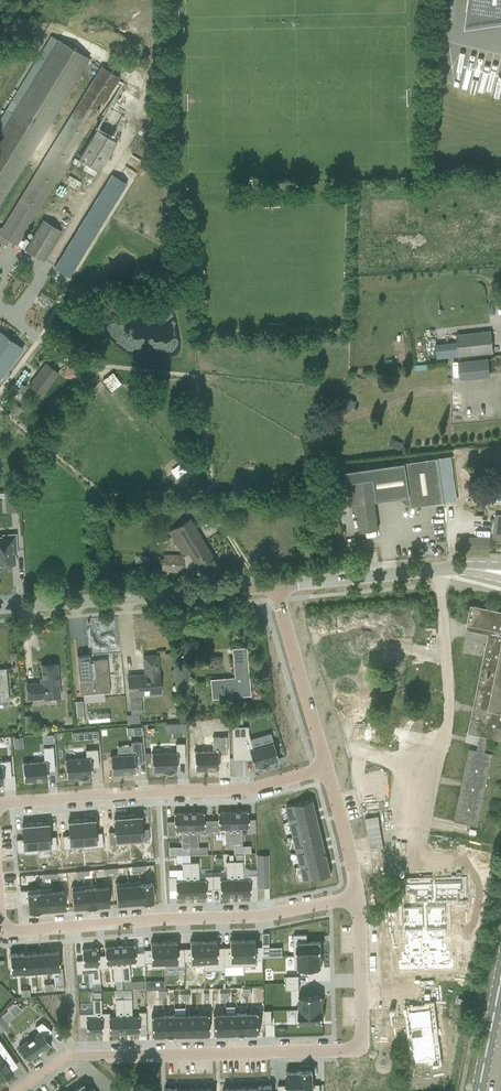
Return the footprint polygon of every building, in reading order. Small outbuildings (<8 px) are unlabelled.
[(467,30),(500,25),(500,0),(471,0),(467,30)] [(89,58),(58,39),(0,134),(0,205),(89,58)] [(2,245),(5,247),(9,240),(43,261),(62,231),(43,219),(29,244),(21,239),(121,77),(101,65),(12,210),(8,216),(2,228),(0,227),(0,248),(2,245)] [(79,157),(99,169),(117,141),(96,128),(79,157)] [(54,268),(70,277),(126,182),(109,172),(54,268)] [(457,333),(459,356),(494,352),(492,330),(457,333)] [(0,332),(0,378),(22,349),(0,332)] [(457,379),(486,376),(484,359),(455,362),(457,379)] [(42,395),(52,381),(59,373),(46,363),(29,385),(42,395)] [(75,380),(78,368),(66,364),(63,377),(75,380)] [(113,372),(102,380),(111,391),(122,383),(113,372)] [(26,385),(20,384),(18,392),(24,394),(26,385)] [(337,413),(345,399),(341,396),(333,411),(337,413)] [(350,397),(344,404),(351,410),(357,403),(350,397)] [(23,409),(15,403),(10,410),(17,416),(23,409)] [(400,442),(392,438),(389,445),(397,449),(400,442)] [(438,457),(443,493),(456,491),(451,456),(451,455),(450,455),(439,457),(438,457)] [(357,504),(361,532),(379,529),(377,518),(375,501),(400,497),(411,506),(444,501),(443,493),(438,457),(405,462),(346,470),(350,505),(357,504)] [(497,470),(488,473),(490,482),(500,479),(497,470)] [(474,489),(479,491),(483,484),(479,482),(474,489)] [(162,571),(178,572),(184,572),(184,568),(190,568),(196,564),(205,579),(221,569),(190,519),(169,531),(183,555),(162,555),(162,571)] [(0,538),(0,569),(2,569),(3,568),(6,563),(12,564),(11,550),(15,550),(15,534),(2,535),(2,537),(0,538)] [(490,549),(491,537),(457,537),(457,549),(490,549)] [(495,738),(500,739),(500,611),(471,604),(467,623),(493,629),(492,634),(489,634),(474,707),(477,707),(476,713),(473,713),(468,733),(480,735),(477,750),(469,749),(454,821),(464,823),(465,821),(468,821),(467,824),(478,826),(492,753),(485,752),(488,737),(495,738)] [(251,695),(246,647),(232,648),(235,677),(211,679),(212,698),(251,695)] [(270,659),(292,658),(291,648),(270,649),(270,659)] [(107,659),(93,660),(90,660),(90,654),(77,656),(81,694),(110,691),(107,659)] [(130,696),(140,695),(161,693),(158,655),(143,656),(145,674),(128,676),(130,696)] [(174,664),(174,667),(175,679),(176,688),(191,687),(189,662),(174,664)] [(44,683),(37,683),(27,684),(28,700),(39,699),(39,698),(59,696),(57,663),(42,665),(44,683)] [(6,668),(0,668),(0,709),(6,708),(6,700),(9,700),(6,668)] [(83,701),(75,702),(77,717),(84,716),(83,701)] [(130,705),(131,715),(139,714),(141,714),(140,704),(130,705)] [(140,722),(139,714),(131,715),(127,715),(127,723),(128,724),(140,723),(140,722)] [(33,730),(31,715),(24,716),(26,731),(33,730)] [(186,723),(164,723),(164,733),(187,732),(186,723)] [(98,729),(72,731),(73,740),(99,738),(98,729)] [(251,741),(240,741),(240,754),(253,754),(256,763),(259,762),(259,763),(271,760),(271,759),(281,756),(276,738),(252,745),(251,741)] [(232,755),(232,741),(223,741),(223,745),(200,745),(200,763),(203,763),(203,765),(209,765),(209,763),(225,763),(224,755),(232,755)] [(191,755),(191,742),(182,742),(182,745),(157,746),(157,764),(168,764),(168,765),(180,765),(180,764),(183,764),(183,755),(191,755)] [(148,756),(147,743),(138,743),(138,747),(115,748),(116,767),(119,767),(119,768),(125,768),(125,766),(140,765),(140,757),(148,756)] [(103,759),(102,746),(94,747),(94,750),(69,751),(70,770),(80,769),(81,771),(93,770),(93,768),(96,768),(95,760),(103,759)] [(59,762),(58,749),(49,750),(49,753),(26,754),(27,773),(30,773),(30,775),(36,774),(36,773),(51,771),(51,763),(59,762)] [(13,752),(5,753),(5,756),(0,757),(0,777),(4,776),(4,775),(7,775),(6,766),(14,766),(13,752)] [(324,811),(320,795),(292,801),(296,817),(324,811)] [(218,819),(211,820),(211,833),(219,832),(219,828),(225,828),(226,846),(234,846),(233,811),(218,812),(218,819)] [(248,811),(233,811),(234,846),(242,846),(241,828),(248,828),(248,832),(255,831),(255,818),(248,819),(248,811)] [(299,832),(327,826),(324,811),(296,817),(299,832)] [(204,812),(189,813),(190,847),(198,847),(198,833),(211,833),(211,820),(204,820),(204,812)] [(174,821),(167,821),(167,836),(175,836),(175,830),(181,829),(182,847),(190,847),(189,813),(174,813),(174,821)] [(115,831),(109,831),(110,849),(118,848),(117,844),(129,843),(127,815),(120,816),(120,817),(114,818),(115,831)] [(134,815),(127,815),(129,843),(149,841),(148,828),(142,828),(141,815),(134,816),(134,815)] [(88,818),(81,819),(83,846),(83,847),(103,846),(102,832),(96,832),(95,819),(88,820),(88,818)] [(69,834),(62,835),(63,848),(83,846),(81,819),(74,819),(74,821),(68,821),(69,834)] [(42,822),(35,823),(37,850),(38,850),(57,848),(56,835),(49,836),(48,823),(42,823),(42,822)] [(23,838),(16,839),(17,852),(24,851),(24,853),(38,852),(38,850),(37,850),(35,823),(28,823),(28,824),(22,825),(23,838)] [(327,826),(299,832),(303,847),(331,841),(327,826)] [(331,841),(303,847),(306,862),(334,856),(331,841)] [(338,872),(334,856),(306,862),(310,878),(338,872)] [(236,861),(234,861),(235,895),(250,895),(250,887),(257,887),(257,874),(249,874),(249,878),(243,878),(243,860),(236,861)] [(220,875),(213,875),(213,888),(220,888),(220,896),(235,895),(234,861),(233,861),(229,861),(226,861),(227,878),(220,879),(220,875)] [(169,876),(169,890),(176,889),(176,897),(191,897),(190,862),(182,862),(182,869),(169,869),(169,876)] [(199,862),(190,862),(191,897),(206,896),(206,889),(213,888),(213,875),(212,871),(199,872),(199,862)] [(140,880),(128,881),(129,903),(141,902),(142,902),(140,880)] [(140,880),(142,902),(154,901),(152,882),(140,883),(140,880)] [(128,881),(115,882),(117,904),(129,903),(128,881)] [(463,891),(462,881),(406,883),(407,893),(410,893),(410,906),(404,906),(404,915),(407,915),(408,921),(404,921),(405,937),(408,937),(408,944),(405,944),(405,951),(402,951),(402,959),(399,959),(399,970),(455,968),(454,958),(451,958),(451,949),(447,950),(447,942),(444,942),(444,936),(447,935),(447,920),(443,920),(443,913),(446,913),(446,900),(459,900),(459,891),(463,891)] [(84,885),(71,886),(73,907),(85,906),(85,907),(84,885)] [(84,885),(85,907),(97,906),(96,887),(84,888),(84,885)] [(108,886),(96,887),(97,906),(98,905),(110,904),(108,886)] [(51,888),(40,889),(41,910),(42,910),(53,909),(51,888)] [(52,888),(51,888),(53,909),(66,908),(64,890),(52,890),(52,888)] [(40,889),(21,890),(22,903),(28,903),(29,911),(41,910),(40,889)] [(247,937),(247,957),(261,957),(261,956),(268,956),(268,953),(267,943),(261,943),(261,936),(247,937)] [(187,944),(187,958),(194,958),(208,958),(207,937),(194,938),(194,944),(187,944)] [(207,937),(208,958),(221,958),(221,957),(227,957),(227,944),(221,944),(220,937),(207,937)] [(227,944),(227,957),(234,957),(247,957),(247,937),(234,937),(234,944),(227,944)] [(167,959),(167,938),(154,938),(154,945),(147,945),(147,958),(154,958),(154,959),(167,959)] [(187,958),(187,944),(180,944),(180,938),(167,938),(167,959),(181,958),(187,958)] [(302,939),(302,953),(326,952),(326,939),(302,939)] [(122,941),(125,976),(133,976),(132,958),(138,957),(139,961),(146,961),(145,948),(138,948),(137,940),(122,941)] [(108,950),(100,951),(101,964),(109,964),(108,960),(115,959),(116,977),(125,976),(122,941),(107,942),(108,950)] [(102,978),(101,964),(100,951),(100,943),(84,944),(85,952),(78,952),(79,966),(86,965),(86,961),(92,961),(93,979),(102,978)] [(60,946),(48,947),(49,965),(62,964),(60,946)] [(48,947),(36,948),(37,966),(49,965),(48,947)] [(24,948),(11,949),(12,967),(24,966),(24,967),(25,967),(24,948)] [(25,967),(37,966),(36,948),(24,948),(25,967)] [(326,952),(302,953),(303,953),(303,966),(326,966),(326,953),(326,952)] [(123,998),(132,998),(131,989),(123,990),(123,998)] [(115,998),(123,998),(123,990),(115,990),(115,998)] [(303,1007),(327,1007),(327,1006),(327,994),(303,994),(304,1007),(303,1007)] [(101,1026),(101,1012),(101,998),(92,998),(92,1006),(79,1007),(79,1026),(86,1026),(86,1034),(102,1033),(101,1026)] [(101,1012),(101,1026),(108,1026),(109,1033),(124,1033),(123,998),(115,998),(115,1016),(108,1016),(108,1012),(101,1012)] [(146,1025),(146,1019),(146,1011),(139,1012),(139,1016),(132,1016),(132,998),(123,998),(124,1033),(139,1033),(139,1025),(146,1025)] [(7,1007),(8,1009),(11,1013),(19,1007),(16,1003),(14,1004),(13,1002),(7,1007)] [(437,1059),(437,1061),(438,1061),(431,1006),(430,1006),(430,1008),(411,1010),(411,1009),(410,1009),(417,1063),(418,1063),(417,1061),(437,1059)] [(327,1007),(303,1007),(303,1021),(328,1020),(327,1007)] [(216,1032),(229,1031),(228,1010),(216,1011),(216,1032)] [(240,1010),(228,1010),(229,1031),(240,1031),(240,1010)] [(240,1031),(251,1031),(251,1010),(240,1010),(240,1031)] [(263,1010),(251,1010),(251,1031),(263,1031),(263,1010)] [(166,1032),(166,1011),(154,1012),(154,1033),(166,1032)] [(166,1011),(166,1032),(177,1032),(177,1011),(166,1011)] [(177,1011),(177,1032),(189,1032),(188,1011),(177,1011)] [(200,1032),(200,1011),(188,1011),(189,1032),(200,1032)] [(212,1032),(212,1011),(200,1011),(200,1032),(212,1032)] [(0,1016),(0,1032),(1,1032),(9,1025),(7,1023),(1,1016),(0,1016)] [(19,1046),(28,1060),(51,1044),(44,1034),(46,1032),(47,1033),(50,1030),(52,1031),(52,1030),(42,1021),(35,1026),(40,1032),(19,1046)] [(13,1071),(6,1061),(12,1057),(0,1040),(0,1080),(13,1071)] [(303,1070),(290,1071),(290,1086),(283,1086),(283,1090),(303,1090),(303,1070)] [(303,1070),(303,1090),(323,1090),(323,1085),(317,1085),(316,1070),(303,1070)]
